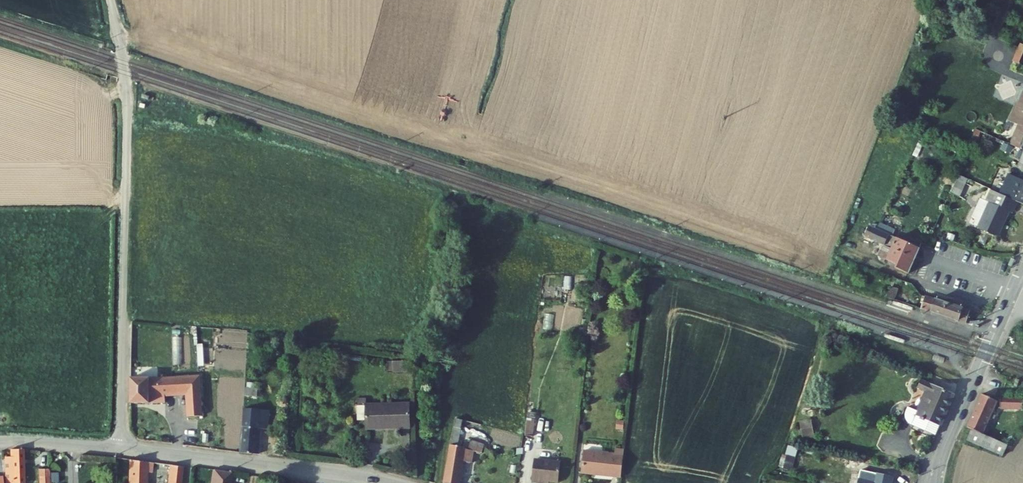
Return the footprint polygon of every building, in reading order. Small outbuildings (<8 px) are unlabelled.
[(1009,65),(1016,68),(1022,52),(1022,50),(1017,47),(1009,65)] [(1011,110),(1003,129),(1015,134),(1017,130),(1022,131),(1022,129),(1022,125),(1019,123),(1022,117),(1022,100),(1016,97),(1012,99),(1009,107),(1011,110)] [(1022,131),(1017,130),(1015,134),(1008,150),(1022,157),(1022,129),(1022,131)] [(964,182),(954,177),(948,191),(958,195),(964,182)] [(1007,179),(1005,183),(1017,189),(1014,197),(997,190),(995,197),(1014,207),(1022,211),(1022,186),(1007,179)] [(1010,217),(1014,207),(995,197),(986,193),(981,205),(976,202),(965,227),(976,231),(975,233),(993,240),(1005,214),(1010,217)] [(890,226),(896,229),(899,223),(890,219),(885,230),(887,232),(890,226)] [(894,235),(896,229),(890,226),(887,232),(894,235)] [(887,232),(885,230),(880,229),(878,235),(885,238),(887,232)] [(878,235),(870,231),(865,240),(863,238),(861,242),(884,252),(889,240),(885,238),(878,235)] [(885,238),(889,240),(884,252),(913,265),(918,253),(891,241),(894,235),(887,232),(885,238)] [(907,279),(913,265),(884,252),(879,262),(895,270),(894,273),(907,279)] [(969,313),(924,299),(920,311),(964,326),(969,313)] [(894,302),(892,306),(911,313),(912,308),(894,302)] [(883,339),(904,346),(905,342),(905,340),(885,334),(884,336),(883,339)] [(392,360),(391,371),(403,373),(404,362),(392,360)] [(128,382),(128,408),(161,407),(160,400),(182,399),(184,423),(199,422),(196,382),(148,384),(145,381),(128,382)] [(245,393),(258,394),(259,385),(246,384),(245,393)] [(900,431),(929,442),(948,400),(914,386),(910,394),(918,397),(908,420),(901,420),(898,425),(898,428),(900,431)] [(999,401),(982,394),(969,426),(986,433),(999,401)] [(1001,398),(1001,410),(1022,410),(1022,397),(1001,398)] [(244,417),(243,449),(259,451),(263,407),(260,407),(260,400),(248,399),(246,417),(244,417)] [(366,427),(366,435),(408,437),(409,412),(359,411),(358,427),(366,427)] [(269,414),(269,422),(283,423),(284,415),(269,414)] [(456,414),(454,424),(460,426),(462,416),(456,414)] [(804,439),(814,438),(813,419),(802,420),(804,439)] [(444,479),(444,482),(447,482),(462,482),(461,482),(466,455),(470,429),(460,426),(454,424),(444,479)] [(986,433),(969,426),(967,437),(1008,452),(1011,443),(986,433)] [(531,429),(523,428),(522,443),(521,445),(529,445),(531,429)] [(474,431),(470,429),(466,455),(475,457),(476,448),(483,450),(486,439),(472,436),(474,431)] [(790,446),(786,466),(794,468),(798,448),(790,446)] [(0,460),(2,482),(21,482),(20,452),(6,453),(6,460),(0,460)] [(623,460),(614,459),(613,464),(582,461),(580,482),(620,482),(623,460)] [(146,477),(152,477),(153,467),(128,464),(128,482),(146,482),(146,477)] [(182,471),(168,469),(167,482),(180,482),(182,471)] [(560,473),(534,469),(531,482),(558,482),(560,473)] [(781,471),(777,482),(787,482),(790,474),(781,471)] [(850,473),(849,479),(859,482),(861,475),(850,473)] [(210,482),(228,482),(229,477),(211,474),(210,482)]
